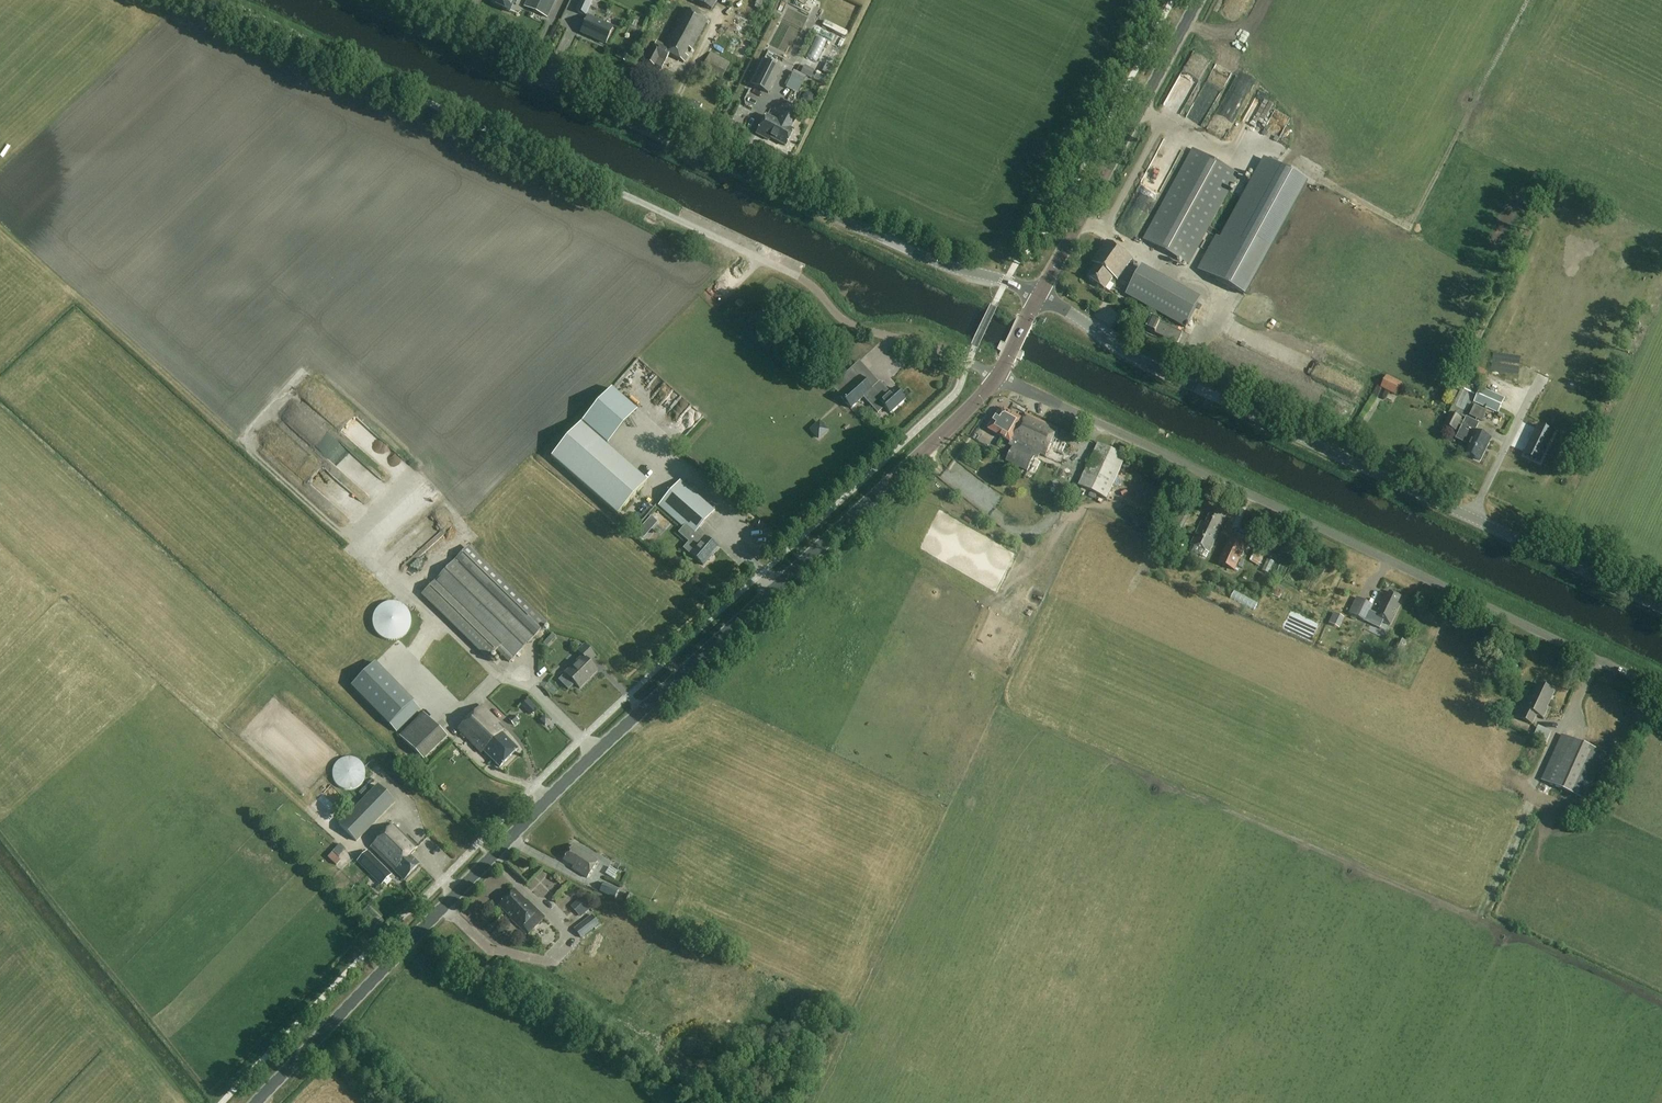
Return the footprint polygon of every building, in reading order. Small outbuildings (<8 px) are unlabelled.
[(492,2),(510,11),(514,4),(515,4),(517,0),(493,0),(492,2)] [(555,0),(529,0),(526,6),(547,17),(555,0)] [(592,1),(589,0),(581,0),(576,11),(586,16),(592,1)] [(717,0),(693,0),(712,10),(717,0)] [(692,50),(707,21),(683,8),(664,46),(656,42),(646,62),(654,67),(654,66),(661,70),(669,55),(684,64),(688,56),(685,55),(689,48),(692,50)] [(604,43),(611,27),(586,16),(579,32),(604,43)] [(736,16),(726,39),(733,42),(728,53),(741,58),(746,46),(745,45),(754,24),(736,16)] [(721,80),(730,63),(711,54),(703,71),(721,80)] [(769,95),(782,69),(763,60),(751,86),(769,95)] [(827,74),(831,66),(826,63),(822,72),(827,74)] [(1180,123),(1206,71),(1194,65),(1168,117),(1180,123)] [(805,66),(801,73),(810,78),(814,71),(805,66)] [(1214,102),(1221,87),(1211,82),(1204,97),(1214,102)] [(790,93),(797,97),(801,89),(794,85),(790,93)] [(1234,89),(1225,101),(1232,107),(1242,96),(1234,89)] [(806,94),(803,97),(803,101),(806,104),(810,104),(813,101),(813,96),(810,93),(806,94)] [(1202,118),(1195,112),(1187,120),(1193,127),(1202,118)] [(769,139),(785,147),(793,131),(790,129),(794,122),(781,115),(777,123),(765,117),(756,135),(768,141),(769,139)] [(1267,151),(1270,145),(1255,136),(1251,143),(1267,151)] [(1190,266),(1240,176),(1193,150),(1143,240),(1190,266)] [(1217,237),(1206,256),(1199,270),(1244,295),(1306,182),(1266,160),(1222,240),(1217,237)] [(1122,236),(1133,233),(1131,226),(1121,229),(1122,236)] [(1118,278),(1133,257),(1108,239),(1092,261),(1096,264),(1087,277),(1104,289),(1114,276),(1118,278)] [(1126,297),(1185,329),(1201,301),(1142,268),(1126,297)] [(1530,280),(1490,380),(1520,392),(1549,317),(1539,314),(1550,287),(1530,280)] [(1178,346),(1183,334),(1151,320),(1146,331),(1178,346)] [(1398,397),(1404,385),(1388,376),(1381,388),(1398,397)] [(850,410),(863,398),(877,414),(883,409),(890,416),(905,402),(895,390),(890,395),(879,383),(870,392),(859,379),(838,398),(850,410)] [(1499,414),(1506,400),(1482,388),(1475,403),(1499,414)] [(581,425),(607,447),(639,412),(638,411),(613,390),(581,425)] [(1457,405),(1468,410),(1474,397),(1463,392),(1457,405)] [(949,407),(957,401),(953,397),(946,403),(949,407)] [(1482,421),(1487,412),(1477,407),(1472,417),(1482,421)] [(1025,421),(1004,410),(1002,409),(1001,410),(992,423),(988,429),(1011,442),(1009,446),(1012,448),(1006,461),(1027,472),(1035,457),(1033,456),(1035,452),(1045,457),(1057,429),(1028,415),(1025,421)] [(1477,423),(1465,417),(1462,422),(1458,420),(1459,419),(1447,413),(1442,423),(1454,429),(1457,423),(1461,425),(1459,429),(1472,435),(1468,443),(1463,453),(1479,460),(1490,439),(1473,431),(1477,423)] [(618,515),(647,482),(607,447),(581,425),(553,457),(618,515)] [(1534,433),(1519,462),(1535,470),(1550,441),(1534,433)] [(1107,499),(1126,457),(1098,444),(1079,486),(1107,499)] [(704,566),(719,549),(711,542),(712,540),(700,529),(716,511),(680,480),(659,505),(684,527),(679,534),(695,548),(691,554),(704,566)] [(424,503),(371,557),(482,666),(498,650),(510,662),(547,625),(424,503)] [(1198,528),(1191,544),(1190,545),(1192,546),(1190,551),(1205,558),(1226,516),(1212,509),(1204,525),(1201,524),(1199,528),(1198,528)] [(1236,572),(1248,546),(1231,538),(1219,564),(1236,572)] [(1391,614),(1399,596),(1389,591),(1387,596),(1384,595),(1374,617),(1390,624),(1394,615),(1391,614)] [(1280,603),(1283,598),(1275,594),(1272,599),(1280,603)] [(1367,603),(1357,598),(1349,614),(1359,619),(1364,609),(1367,603)] [(410,631),(412,624),(412,617),(408,611),(403,606),(397,603),(389,603),(383,605),(377,610),(374,617),(373,624),(375,631),(379,636),(385,640),(392,642),(399,641),(406,637),(410,631)] [(392,683),(402,690),(434,644),(424,637),(392,683)] [(1399,661),(1407,642),(1396,637),(1387,656),(1399,661)] [(548,653),(557,644),(553,639),(544,649),(548,653)] [(580,689),(598,671),(589,662),(596,655),(585,645),(579,651),(584,656),(565,674),(580,689)] [(352,690),(398,735),(421,711),(375,666),(352,690)] [(1547,709),(1555,693),(1538,685),(1529,702),(1527,702),(1519,718),(1533,724),(1538,715),(1544,718),(1548,710),(1547,709)] [(501,767),(519,748),(503,732),(505,730),(498,724),(500,722),(482,705),(459,729),(483,753),(484,751),(501,767)] [(448,737),(426,716),(423,713),(400,737),(425,761),(448,737)] [(514,726),(519,721),(516,717),(510,721),(514,726)] [(1548,751),(1551,738),(1536,734),(1533,747),(1548,751)] [(1587,800),(1607,755),(1562,735),(1542,781),(1587,800)] [(1509,746),(1515,748),(1518,740),(1511,738),(1509,746)] [(363,784),(366,778),(366,772),(364,766),(360,762),(355,759),(349,758),(343,759),(338,763),(334,768),(333,774),(334,780),(337,785),(342,789),(347,791),(354,790),(359,788),(363,784)] [(338,825),(356,842),(395,802),(377,785),(338,825)] [(404,880),(420,864),(411,855),(418,848),(395,824),(372,847),(404,880)] [(586,879),(597,861),(573,845),(563,860),(572,866),(570,869),(586,879)] [(327,862),(337,872),(343,866),(338,862),(346,854),(340,849),(327,862)] [(381,884),(391,875),(368,851),(358,860),(381,884)] [(460,884),(467,876),(463,873),(456,880),(460,884)] [(615,899),(619,890),(604,883),(600,892),(615,899)] [(545,917),(528,900),(527,901),(514,889),(498,905),(511,917),(510,918),(527,935),(545,917)] [(623,901),(627,903),(631,895),(626,893),(623,901)] [(587,905),(574,915),(579,921),(592,912),(587,905)] [(599,926),(592,917),(575,930),(583,939),(599,926)] [(471,926),(462,933),(472,944),(481,936),(471,926)] [(643,981),(642,985),(635,984),(632,995),(645,998),(649,983),(643,981)]
